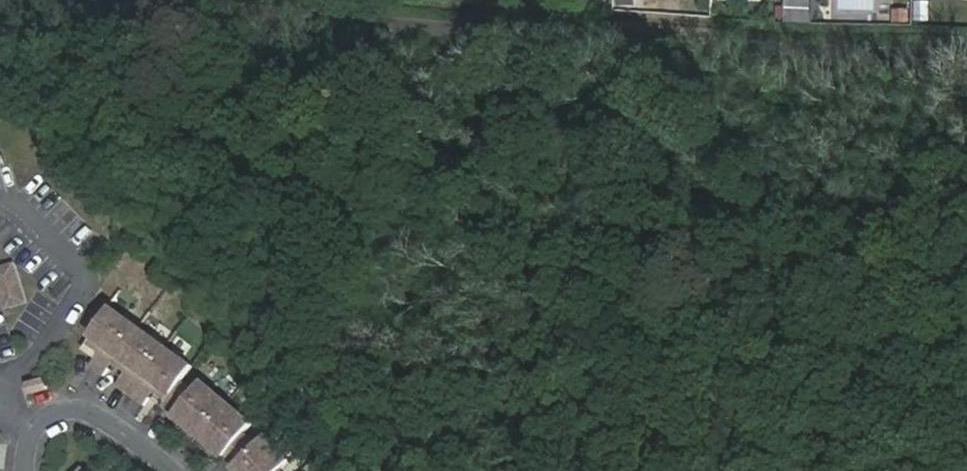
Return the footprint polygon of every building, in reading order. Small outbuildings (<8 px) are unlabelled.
[(615,12),(625,12),(626,0),(615,0),(615,12)] [(788,9),(813,10),(814,0),(788,0),(788,9)] [(7,307),(27,301),(15,262),(0,266),(0,285),(7,307)] [(140,327),(114,308),(88,343),(101,352),(91,365),(105,376),(115,362),(140,327)] [(131,395),(167,347),(140,327),(115,362),(127,371),(117,385),(131,395)] [(131,395),(145,405),(155,392),(167,401),(182,382),(193,366),(167,347),(131,395)] [(27,384),(31,396),(48,391),(44,379),(27,384)] [(164,406),(200,437),(229,404),(205,383),(196,394),(182,382),(167,401),(164,406)] [(252,424),(229,404),(200,437),(237,468),(259,448),(243,435),(252,424)] [(268,439),(259,448),(237,468),(239,470),(280,470),(289,462),(268,439)]
